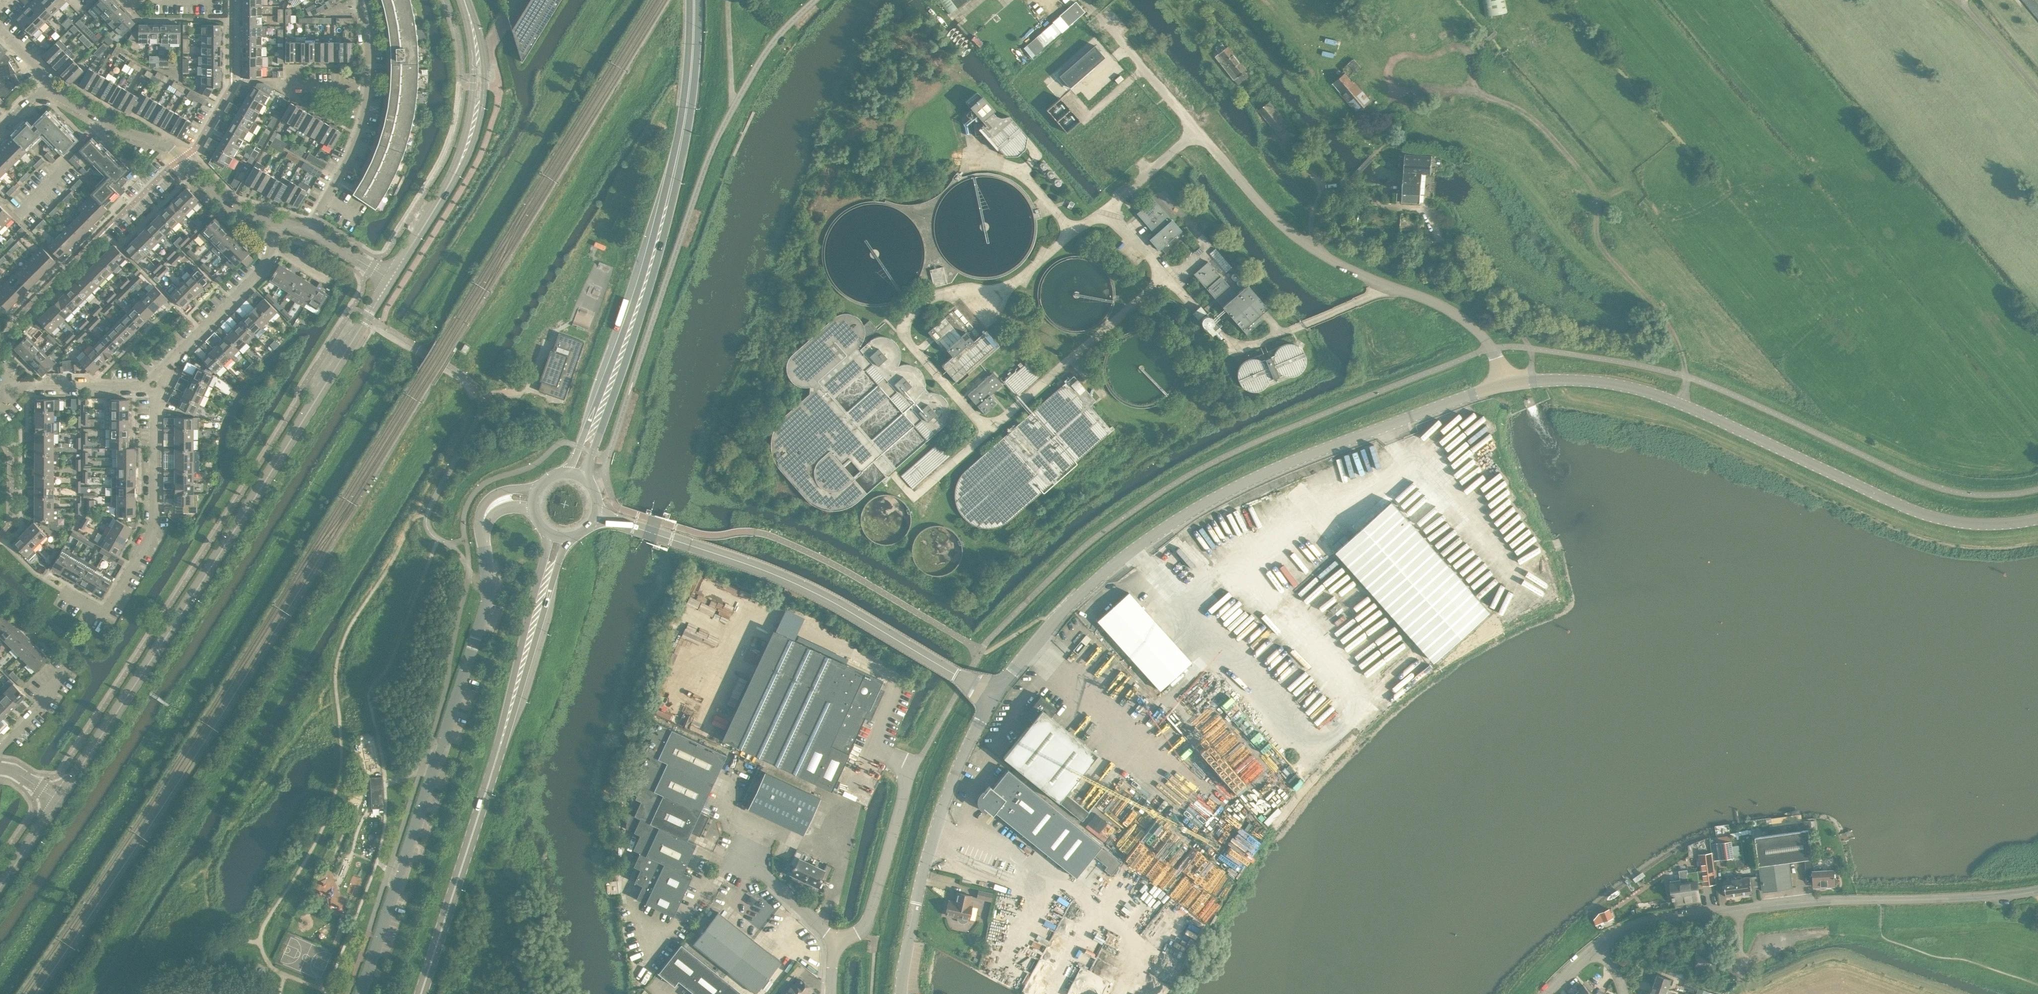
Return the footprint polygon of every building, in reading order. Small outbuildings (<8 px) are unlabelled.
[(22,1),(26,5),(28,3),(45,21),(52,14),(38,0),(34,0),(32,3),(30,1),(29,2),(28,0),(24,0),(22,1)] [(52,14),(59,7),(52,0),(38,0),(52,14)] [(100,14),(113,1),(112,0),(98,0),(88,10),(96,18),(100,14)] [(512,29),(522,61),(560,0),(529,0),(512,29)] [(1485,16),(1508,12),(1506,0),(1482,0),(1485,16)] [(2021,46),(2037,32),(2037,0),(1982,0),(2021,46)] [(120,8),(113,1),(100,14),(107,21),(120,8)] [(1068,25),(1084,12),(1075,2),(1060,16),(1068,25)] [(23,12),(39,28),(45,21),(28,3),(26,5),(25,6),(27,7),(23,12)] [(262,5),(243,5),(243,16),(262,16),(262,5)] [(316,7),(318,12),(319,13),(325,9),(323,5),(317,8),(316,7)] [(318,12),(316,7),(310,10),(313,15),(318,12)] [(114,28),(127,15),(120,8),(107,21),(114,28)] [(39,28),(23,12),(18,16),(16,14),(16,15),(12,11),(9,15),(15,21),(17,20),(31,35),(39,28)] [(127,15),(114,28),(122,36),(135,23),(127,15)] [(262,16),(243,16),(243,26),(262,26),(262,16)] [(85,24),(80,19),(76,23),(81,28),(85,24)] [(415,21),(388,26),(388,32),(389,36),(390,44),(417,42),(417,40),(415,40),(413,24),(415,23),(415,21)] [(138,43),(149,43),(149,24),(139,24),(139,25),(136,25),(129,38),(138,39),(138,43)] [(149,24),(149,43),(160,43),(160,24),(149,24)] [(160,24),(160,43),(170,43),(170,24),(160,24)] [(170,24),(170,43),(180,43),(180,25),(170,24)] [(202,35),(220,35),(220,24),(202,24),(202,35)] [(70,29),(75,34),(79,30),(74,25),(70,29)] [(266,26),(262,26),(243,26),(243,36),(262,36),(262,35),(266,35),(266,26)] [(86,33),(91,37),(95,34),(90,29),(86,33)] [(79,38),(84,43),(88,39),(83,34),(79,38)] [(91,37),(95,42),(99,38),(95,34),(91,37)] [(220,35),(202,35),(202,46),(220,46),(220,35)] [(262,36),(243,36),(243,46),(262,46),(262,36)] [(84,43),(89,47),(92,43),(88,39),(84,43)] [(296,60),(296,42),(285,42),(285,60),(296,60)] [(296,42),(296,60),(305,60),(305,42),(296,42)] [(305,42),(305,60),(314,60),(315,42),(305,42)] [(315,42),(314,60),(324,60),(324,42),(315,42)] [(324,42),(324,60),(334,60),(334,42),(324,42)] [(334,42),(334,60),(343,60),(343,42),(334,42)] [(343,42),(343,60),(354,60),(354,42),(343,42)] [(417,42),(390,44),(390,51),(391,56),(391,64),(391,66),(391,69),(404,69),(404,64),(418,64),(418,61),(416,61),(415,45),(418,44),(417,42)] [(56,43),(55,44),(43,56),(50,63),(63,50),(56,43)] [(98,48),(102,52),(107,47),(103,43),(98,48)] [(1237,58),(1228,46),(1226,48),(1223,43),(1216,48),(1217,50),(1213,53),(1216,56),(1215,56),(1224,68),(1237,58)] [(117,44),(114,50),(120,53),(123,47),(117,44)] [(1104,56),(1093,45),(1060,76),(1070,87),(1104,56)] [(220,46),(202,46),(202,55),(220,55),(220,46)] [(262,46),(243,46),(243,56),(262,56),(262,46)] [(120,53),(126,56),(129,51),(123,47),(120,53)] [(94,53),(98,57),(102,52),(98,48),(94,53)] [(63,50),(50,63),(56,69),(70,56),(63,50)] [(8,61),(11,58),(5,53),(0,58),(0,66),(8,61)] [(220,55),(202,55),(202,66),(220,66),(220,55)] [(70,56),(56,69),(63,76),(76,63),(70,56)] [(262,56),(243,56),(243,66),(262,66),(262,56)] [(1249,76),(1245,70),(1246,69),(1237,58),(1224,68),(1234,79),(1239,84),(1249,76)] [(128,65),(133,68),(136,63),(131,60),(128,65)] [(2,99),(19,82),(12,70),(14,70),(8,61),(0,66),(0,97),(2,99)] [(76,63),(63,76),(71,84),(84,71),(76,63)] [(133,68),(139,72),(142,67),(136,63),(133,68)] [(390,80),(390,87),(417,90),(417,88),(415,88),(416,71),(418,71),(418,68),(418,66),(418,64),(404,64),(404,69),(391,69),(391,75),(390,80)] [(220,66),(202,66),(202,76),(220,76),(220,66)] [(262,66),(243,66),(243,77),(261,77),(262,66)] [(88,89),(97,73),(89,68),(83,78),(79,84),(88,89)] [(144,74),(150,78),(153,73),(147,69),(144,74)] [(155,76),(160,79),(163,74),(158,71),(155,76)] [(96,94),(105,78),(97,73),(88,89),(96,94)] [(1342,92),(1357,111),(1370,100),(1355,81),(1353,82),(1345,73),(1335,83),(1342,92)] [(160,79),(166,83),(169,78),(163,74),(160,79)] [(1123,78),(1120,75),(1115,80),(1118,83),(1123,78)] [(220,76),(202,76),(201,86),(198,92),(208,97),(214,86),(220,87),(220,76)] [(105,98),(114,82),(105,78),(96,94),(105,98)] [(171,85),(177,89),(180,84),(174,80),(171,85)] [(113,103),(122,87),(114,82),(105,98),(113,103)] [(177,89),(183,92),(186,87),(180,84),(177,89)] [(264,104),(269,95),(253,85),(248,95),(264,104)] [(121,108),(130,92),(122,87),(113,103),(121,108)] [(389,98),(387,106),(414,111),(415,108),(412,108),(414,92),(417,92),(417,90),(390,87),(390,88),(389,94),(389,98)] [(133,109),(132,109),(139,97),(130,92),(121,108),(130,113),(133,109)] [(140,113),(150,97),(141,92),(139,97),(132,109),(133,109),(140,113)] [(191,98),(196,101),(200,95),(194,92),(194,93),(191,98)] [(996,116),(982,100),(979,95),(977,92),(965,102),(972,109),(966,114),(971,120),(970,121),(972,132),(974,131),(975,135),(984,134),(985,133),(1005,156),(1016,156),(1026,147),(1027,136),(1009,116),(1001,118),(996,116)] [(259,113),(264,104),(248,95),(243,103),(259,113)] [(149,118),(158,102),(150,97),(140,113),(149,118)] [(285,107),(288,101),(283,98),(280,104),(285,107)] [(1257,107),(1276,132),(1287,123),(1268,99),(1257,107)] [(157,123),(167,107),(158,102),(149,118),(157,123)] [(290,123),(299,107),(291,102),(281,118),(290,123)] [(254,121),(259,113),(243,103),(238,112),(254,121)] [(385,117),(383,124),(410,131),(410,129),(408,128),(412,112),(414,113),(414,111),(387,106),(387,107),(386,112),(385,117)] [(166,128),(175,112),(167,107),(157,123),(166,128)] [(298,128),(308,112),(299,107),(290,123),(298,128)] [(35,125),(42,132),(63,153),(76,140),(64,129),(66,127),(49,110),(42,118),(35,125)] [(174,133),(183,117),(175,112),(166,128),(174,133)] [(248,130),(254,121),(238,112),(232,121),(248,130)] [(304,138),(307,133),(316,117),(308,112),(298,128),(296,133),(304,138)] [(35,125),(42,118),(37,113),(30,120),(35,125)] [(271,120),(276,122),(279,116),(274,113),(271,120)] [(183,117),(174,133),(183,138),(192,122),(183,117)] [(315,138),(324,122),(316,117),(307,133),(315,138)] [(12,136),(25,149),(38,135),(32,128),(24,121),(21,124),(23,126),(12,136)] [(243,139),(248,130),(232,121),(227,130),(243,139)] [(323,143),(333,127),(324,122),(315,138),(323,143)] [(380,135),(378,142),(404,151),(404,149),(402,148),(407,133),(409,133),(410,131),(383,124),(383,125),(382,130),(380,135)] [(38,135),(42,132),(35,125),(32,128),(38,135)] [(333,127),(323,143),(332,148),(341,132),(333,127)] [(238,148),(243,139),(227,130),(222,139),(238,148)] [(261,137),(265,140),(269,134),(264,131),(261,137)] [(281,140),(283,136),(278,132),(276,136),(272,134),(269,139),(272,141),(278,144),(281,140)] [(4,142),(19,157),(27,150),(25,149),(12,136),(7,141),(6,140),(4,142)] [(118,160),(104,147),(103,148),(92,137),(79,150),(93,164),(95,163),(108,176),(90,194),(92,195),(93,195),(103,206),(104,206),(114,195),(116,197),(123,190),(120,187),(127,181),(122,176),(130,169),(120,159),(118,160)] [(257,143),(262,146),(265,140),(261,137),(257,143)] [(233,157),(238,148),(222,139),(217,147),(233,157)] [(278,144),(284,148),(287,143),(281,140),(278,144)] [(13,164),(19,157),(4,142),(2,144),(3,145),(0,148),(0,152),(13,164)] [(374,153),(371,160),(396,171),(397,169),(395,168),(401,153),(403,153),(404,151),(378,142),(378,143),(376,149),(374,153)] [(290,149),(295,153),(298,148),(292,144),(290,149)] [(228,166),(233,157),(217,147),(212,157),(228,166)] [(295,153),(301,156),(304,151),(298,148),(295,153)] [(250,155),(255,158),(259,152),(254,149),(250,155)] [(13,164),(0,152),(0,165),(6,171),(13,164)] [(285,157),(291,160),(294,155),(288,152),(285,157)] [(310,162),(314,156),(309,153),(306,159),(310,162)] [(1422,172),(1430,173),(1431,155),(1404,153),(1403,171),(1422,172)] [(247,161),(252,163),(255,158),(250,155),(247,161)] [(291,160),(297,163),(300,159),(294,155),(291,160)] [(315,164),(316,163),(318,158),(314,156),(310,162),(315,164)] [(366,170),(363,176),(387,190),(388,188),(385,187),(393,172),(395,173),(396,171),(371,160),(371,161),(368,165),(366,170)] [(305,170),(309,164),(304,161),(301,167),(305,170)] [(319,170),(309,164),(305,170),(316,176),(319,170)] [(254,187),(263,171),(254,166),(245,182),(254,187)] [(242,180),(246,174),(241,171),(237,177),(242,180)] [(263,171),(254,187),(262,192),(271,176),(263,171)] [(1422,172),(1403,171),(1401,202),(1420,203),(1422,172)] [(271,176),(262,192),(270,196),(279,180),(271,176)] [(354,191),(352,193),(375,209),(377,207),(374,205),(383,190),(386,192),(386,191),(387,190),(363,176),(362,178),(359,183),(357,187),(354,191)] [(281,197),(288,185),(287,185),(279,180),(270,196),(279,201),(281,197)] [(298,207),(307,191),(310,185),(302,180),(299,186),(289,202),(298,207)] [(289,202),(299,186),(290,181),(287,185),(288,185),(281,197),(289,202)] [(179,195),(192,207),(199,200),(187,187),(179,195)] [(107,209),(104,206),(103,206),(93,195),(92,195),(86,202),(101,217),(103,215),(102,214),(107,209)] [(172,202),(185,214),(192,207),(179,195),(172,202)] [(1150,236),(1163,251),(1183,235),(1151,198),(1134,212),(1153,234),(1150,236)] [(98,218),(99,220),(101,217),(86,202),(78,209),(82,212),(93,223),(93,222),(98,218)] [(166,208),(178,221),(185,214),(172,202),(166,208)] [(0,205),(0,220),(5,224),(12,217),(0,205)] [(159,215),(172,228),(178,221),(166,208),(159,215)] [(97,226),(93,222),(93,223),(82,212),(76,218),(90,233),(97,226)] [(152,222),(165,234),(172,228),(159,215),(152,222)] [(90,233),(76,218),(69,225),(83,240),(90,233)] [(209,238),(222,225),(214,218),(202,230),(198,234),(205,242),(209,238)] [(1400,218),(1400,229),(1418,230),(1419,219),(1400,218)] [(145,228),(158,241),(165,234),(152,222),(145,228)] [(83,240),(69,225),(62,232),(76,246),(83,240)] [(222,225),(209,238),(215,244),(228,232),(222,225)] [(139,235),(151,248),(158,241),(145,228),(139,235)] [(76,246),(62,232),(55,239),(69,253),(76,246)] [(222,251),(223,252),(235,239),(228,232),(215,244),(216,245),(212,249),(218,255),(222,251)] [(132,242),(144,254),(151,248),(139,235),(132,242)] [(69,253),(55,239),(48,246),(62,261),(69,253)] [(235,239),(223,252),(229,258),(242,246),(235,239)] [(125,249),(137,262),(144,254),(132,242),(125,249)] [(107,251),(119,264),(126,257),(114,244),(107,251)] [(236,265),(241,261),(248,254),(249,253),(242,246),(229,258),(236,265)] [(35,254),(50,269),(52,267),(51,266),(56,261),(42,247),(35,254)] [(1209,253),(1226,272),(1232,267),(1215,248),(1209,253)] [(100,258),(112,271),(119,264),(107,251),(100,258)] [(28,260),(42,275),(46,271),(48,272),(50,269),(35,254),(28,260)] [(241,261),(246,266),(253,259),(248,254),(241,261)] [(93,265),(105,278),(112,271),(100,258),(93,265)] [(21,267),(37,283),(38,281),(37,280),(42,275),(28,260),(21,267)] [(1207,262),(1193,275),(1246,335),(1257,326),(1253,321),(1267,309),(1246,285),(1236,295),(1207,262)] [(279,285),(289,270),(279,264),(270,279),(279,285)] [(86,272),(98,284),(105,278),(93,265),(86,272)] [(14,274),(29,288),(33,284),(34,285),(37,283),(21,267),(14,274)] [(191,274),(203,287),(210,279),(198,267),(191,274)] [(288,291),(298,275),(289,270),(279,285),(288,291)] [(79,279),(92,291),(98,284),(86,272),(79,279)] [(8,281),(23,296),(25,295),(24,293),(29,288),(14,274),(8,281)] [(184,281),(196,293),(203,287),(191,274),(184,281)] [(218,283),(221,280),(223,279),(218,275),(214,279),(218,283)] [(295,301),(298,297),(307,281),(298,275),(288,291),(286,295),(295,301)] [(72,285),(85,298),(92,291),(79,279),(72,285)] [(1,288),(15,302),(19,298),(20,299),(23,296),(8,281),(1,288)] [(177,288),(189,300),(196,293),(184,281),(177,288)] [(307,281),(298,297),(295,301),(304,306),(306,302),(316,287),(314,286),(307,281)] [(306,302),(321,311),(330,295),(318,288),(321,283),(317,281),(314,286),(316,287),(306,302)] [(65,292),(78,305),(85,298),(72,285),(65,292)] [(148,293),(160,305),(167,298),(155,285),(148,293)] [(2,304),(9,311),(11,308),(10,307),(15,302),(1,288),(0,288),(0,302),(2,304)] [(189,300),(177,288),(170,295),(182,307),(189,300)] [(58,299),(71,312),(78,305),(65,292),(58,299)] [(141,299),(153,312),(160,305),(148,293),(141,299)] [(256,306),(269,319),(277,311),(264,298),(258,305),(253,300),(251,303),(255,307),(256,306)] [(52,306),(64,318),(71,312),(58,299),(52,306)] [(134,306),(146,319),(153,312),(141,299),(134,306)] [(45,313),(57,325),(64,318),(52,306),(45,313)] [(127,313),(139,326),(146,319),(134,306),(127,313)] [(249,313),(261,326),(269,319),(256,306),(255,307),(249,313)] [(57,325),(45,313),(38,320),(50,332),(57,325)] [(120,320),(133,333),(139,326),(127,313),(120,320)] [(261,326),(249,313),(242,320),(238,316),(236,318),(239,323),(241,321),(254,334),(261,326)] [(849,313),(848,313),(847,313),(845,313),(842,313),(841,314),(840,314),(837,315),(836,315),(834,317),(833,318),(793,354),(791,355),(790,356),(789,357),(789,358),(788,359),(788,360),(787,361),(787,362),(787,364),(786,365),(786,366),(786,367),(786,369),(786,370),(787,371),(787,372),(787,373),(788,375),(788,376),(789,377),(789,378),(790,379),(791,380),(792,381),(793,382),(795,384),(798,385),(799,385),(801,386),(804,386),(805,386),(806,386),(807,386),(810,386),(809,393),(783,416),(781,418),(780,419),(779,420),(778,422),(777,423),(776,425),(775,426),(774,428),(774,429),(773,431),(772,433),(772,434),(772,436),(771,438),(771,439),(771,441),(771,443),(771,445),(771,446),(771,448),(771,450),(771,452),(772,453),(772,455),(773,457),(774,460),(775,461),(776,463),(776,464),(777,466),(780,469),(805,497),(807,499),(809,502),(811,503),(814,505),(815,505),(817,506),(818,507),(820,507),(822,508),(825,509),(828,509),(832,510),(834,510),(837,509),(840,509),(842,508),(844,508),(847,507),(849,506),(850,505),(852,504),(855,503),(857,500),(944,424),(945,423),(945,422),(946,421),(947,420),(947,419),(948,418),(948,417),(949,416),(949,414),(949,413),(949,412),(949,411),(949,409),(949,408),(949,407),(949,406),(948,405),(948,404),(947,402),(947,401),(946,400),(945,399),(944,397),(942,396),(940,394),(939,394),(936,393),(934,392),(932,392),(929,392),(928,392),(924,387),(924,385),(925,384),(925,383),(925,382),(924,381),(924,379),(924,378),(924,377),(923,376),(923,375),(922,374),(922,373),(920,371),(918,369),(916,367),(914,366),(913,366),(912,365),(911,365),(910,364),(908,364),(906,364),(905,364),(903,364),(901,365),(899,365),(898,366),(897,365),(898,364),(898,363),(899,362),(899,361),(900,359),(900,358),(900,357),(900,356),(900,354),(900,353),(900,352),(900,351),(899,350),(899,348),(899,347),(898,346),(897,345),(897,344),(895,342),(894,341),(893,341),(891,339),(889,338),(888,337),(886,337),(885,336),(883,336),(881,336),(878,336),(877,337),(876,337),(874,338),(873,338),(871,340),(870,340),(868,342),(866,339),(877,329),(869,320),(863,325),(863,324),(862,323),(861,322),(861,321),(860,320),(859,319),(858,318),(857,317),(855,316),(853,315),(852,314),(851,314),(849,313)] [(974,342),(965,332),(961,336),(944,317),(930,330),(952,356),(941,365),(957,383),(969,374),(966,371),(998,344),(987,331),(974,342)] [(113,327),(126,339),(133,333),(120,320),(113,327)] [(233,329),(246,341),(254,334),(241,321),(239,323),(233,329)] [(107,333),(119,346),(126,339),(113,327),(107,333)] [(238,349),(246,341),(233,329),(227,335),(223,331),(222,331),(220,334),(224,338),(225,337),(238,349)] [(538,391),(564,400),(584,341),(559,332),(553,350),(550,349),(540,380),(542,381),(538,391)] [(100,340),(112,353),(119,346),(107,333),(100,340)] [(21,355),(34,342),(27,335),(14,348),(21,355)] [(218,344),(230,357),(238,349),(225,337),(224,338),(218,344)] [(93,347),(105,360),(112,353),(100,340),(93,347)] [(28,362),(41,349),(34,342),(21,355),(28,362)] [(469,346),(465,343),(461,350),(466,352),(469,346)] [(1274,354),(1261,360),(1259,359),(1256,358),(1253,358),(1250,358),(1248,359),(1245,360),(1243,362),(1241,364),(1239,366),(1238,369),(1237,371),(1237,374),(1237,377),(1238,380),(1239,382),(1241,384),(1243,386),(1245,388),(1248,389),(1250,390),(1253,390),(1256,390),(1259,389),(1261,388),(1263,386),(1265,384),(1267,382),(1268,380),(1268,379),(1282,373),(1284,374),(1286,375),(1289,375),(1292,375),(1294,374),(1297,373),(1299,371),(1301,369),(1303,367),(1304,365),(1305,362),(1305,359),(1305,356),(1304,354),(1303,351),(1301,349),(1299,347),(1297,345),(1294,344),(1292,343),(1289,343),(1286,343),(1284,344),(1281,345),(1279,347),(1277,349),(1275,351),(1274,354)] [(212,350),(208,346),(205,349),(209,353),(210,352),(223,364),(230,357),(218,344),(212,350)] [(86,354),(98,366),(105,360),(93,347),(86,354)] [(35,369),(48,356),(41,349),(28,362),(35,369)] [(210,352),(209,353),(202,360),(215,372),(223,364),(210,352)] [(98,366),(86,354),(79,361),(91,373),(98,366)] [(48,356),(35,369),(42,376),(55,363),(48,356)] [(192,377),(208,385),(213,375),(197,367),(193,375),(188,373),(186,376),(191,379),(192,377)] [(997,403),(990,395),(1002,384),(992,373),(967,395),(984,414),(997,403)] [(187,387),(203,395),(208,385),(192,377),(191,379),(187,387)] [(203,395),(187,387),(183,395),(179,392),(177,396),(181,398),(183,396),(199,404),(203,395)] [(194,414),(199,404),(183,396),(181,398),(177,407),(194,414)] [(35,410),(53,410),(53,399),(35,399),(35,410)] [(110,409),(128,409),(128,399),(110,399),(110,409)] [(128,409),(110,409),(104,409),(104,418),(128,419),(128,409)] [(53,410),(35,410),(35,421),(53,421),(53,410)] [(175,428),(193,429),(193,417),(175,417),(175,426),(170,426),(170,430),(175,431),(175,428)] [(128,428),(128,419),(104,418),(104,428),(110,428),(128,428)] [(53,421),(35,421),(35,432),(53,432),(53,421)] [(110,437),(128,438),(128,428),(110,428),(110,437)] [(175,439),(193,439),(193,429),(175,428),(175,431),(175,439)] [(53,432),(35,432),(35,442),(53,442),(53,432)] [(128,438),(110,437),(110,448),(117,448),(128,448),(128,438)] [(170,448),(170,452),(175,452),(175,450),(193,450),(193,439),(175,439),(175,448),(170,448)] [(53,442),(35,442),(35,453),(53,453),(53,442)] [(938,442),(900,475),(912,489),(950,455),(938,442)] [(135,457),(135,447),(128,447),(128,448),(117,448),(117,457),(135,457)] [(175,461),(193,461),(193,450),(175,450),(175,452),(175,461)] [(53,453),(35,453),(35,464),(53,464),(53,453)] [(117,467),(135,467),(135,457),(117,457),(117,467)] [(193,461),(175,461),(175,470),(169,470),(170,474),(175,474),(175,472),(193,472),(193,461)] [(53,464),(35,464),(35,475),(53,475),(53,464)] [(117,476),(135,476),(135,467),(117,467),(117,476)] [(175,483),(193,483),(193,472),(175,472),(175,474),(175,483)] [(53,475),(35,475),(35,485),(53,485),(53,475)] [(117,486),(135,486),(135,476),(117,476),(117,486)] [(175,495),(175,493),(193,493),(193,483),(175,483),(175,491),(170,491),(170,495),(175,495)] [(53,485),(35,485),(35,496),(53,497),(53,485)] [(111,496),(135,496),(135,486),(117,486),(111,486),(111,496)] [(198,493),(193,493),(175,493),(175,495),(175,513),(197,513),(198,493)] [(53,497),(35,496),(35,508),(52,508),(53,508),(53,497)] [(117,506),(135,506),(135,496),(111,496),(111,505),(117,506)] [(864,516),(864,517),(864,522),(865,529),(869,535),(875,539),(881,541),(888,541),(894,540),(900,536),(903,531),(906,524),(907,517),(905,511),(901,505),(896,501),(889,499),(883,498),(876,500),(870,504),(867,508),(864,516)] [(1336,550),(1390,612),(1407,631),(1434,661),(1489,613),(1390,502),(1336,550)] [(135,506),(117,506),(117,516),(135,516),(135,506)] [(53,508),(52,508),(35,508),(35,519),(53,519),(53,508)] [(111,528),(127,537),(132,528),(116,519),(111,528)] [(27,529),(40,541),(46,535),(34,522),(27,529)] [(916,536),(914,540),(913,542),(912,548),(912,555),(914,561),(918,566),(923,571),(928,574),(935,575),(942,575),(948,573),(953,569),(958,564),(961,558),(962,552),(962,545),(960,539),(956,534),(951,529),(945,526),(939,525),(932,525),(926,527),(920,531),(916,536)] [(111,528),(107,536),(106,536),(122,545),(127,537),(111,528)] [(20,536),(33,548),(40,541),(27,529),(20,536)] [(122,545),(106,536),(107,536),(102,533),(97,542),(101,545),(117,554),(122,545)] [(33,548),(20,536),(13,543),(25,556),(33,548)] [(51,567),(61,572),(72,552),(63,547),(60,552),(51,567)] [(61,572),(69,577),(81,557),(72,552),(61,572)] [(69,577),(77,582),(89,562),(81,557),(69,577)] [(77,582),(85,587),(97,566),(89,562),(77,582)] [(85,587),(93,592),(105,571),(97,566),(85,587)] [(102,597),(111,581),(114,576),(105,571),(93,592),(102,597)] [(1097,620),(1160,690),(1191,662),(1128,592),(1097,620)] [(1338,602),(1331,609),(1335,613),(1342,607),(1338,602)] [(9,619),(1,611),(0,613),(0,628),(9,619)] [(17,627),(9,619),(0,628),(0,635),(4,639),(17,627)] [(12,647),(24,635),(17,627),(4,639),(12,647)] [(721,739),(831,790),(882,680),(773,629),(721,739)] [(20,655),(32,642),(24,635),(12,647),(20,655)] [(1085,645),(1091,639),(1086,635),(1081,641),(1085,645)] [(28,663),(40,650),(32,642),(20,655),(28,663)] [(40,650),(28,663),(35,670),(48,658),(40,650)] [(5,691),(23,709),(26,706),(23,703),(21,703),(20,701),(25,696),(13,683),(5,691)] [(5,691),(0,696),(0,702),(10,711),(15,706),(17,707),(17,709),(20,712),(23,709),(5,691)] [(1097,754),(1050,716),(1056,708),(1040,695),(1020,719),(1028,725),(1003,757),(1082,820),(1089,811),(1066,793),(1097,754)] [(0,702),(0,717),(8,725),(11,721),(8,718),(6,718),(4,717),(10,711),(0,702)] [(647,752),(713,783),(726,754),(656,722),(649,736),(651,737),(644,752),(646,753),(647,752)] [(641,784),(700,811),(713,783),(647,752),(646,753),(640,766),(643,768),(637,782),(641,784)] [(1104,869),(1111,875),(1122,861),(1007,769),(992,788),(989,785),(981,795),(980,797),(980,799),(979,799),(979,803),(980,803),(981,805),(983,807),(992,815),(995,812),(1076,877),(1093,855),(1107,866),(1104,869)] [(748,808),(803,834),(820,798),(765,772),(748,808)] [(371,804),(383,804),(383,792),(382,776),(370,777),(371,804)] [(690,831),(699,835),(709,815),(700,811),(641,784),(635,798),(641,801),(634,815),(640,818),(686,839),(687,839),(690,831)] [(696,843),(687,839),(686,839),(640,818),(633,832),(640,834),(633,849),(640,852),(682,871),(683,871),(696,843)] [(1759,865),(1763,891),(1793,887),(1789,861),(1812,857),(1809,829),(1812,828),(1811,820),(1802,821),(1803,824),(1800,824),(1801,830),(1755,837),(1759,865)] [(1731,841),(1713,843),(1715,860),(1723,859),(1734,857),(1734,858),(1728,859),(1729,867),(1735,866),(1736,866),(1733,846),(1732,846),(1731,841)] [(1733,846),(1736,866),(1741,866),(1740,858),(1739,845),(1733,846)] [(804,880),(811,864),(800,858),(803,852),(796,849),(789,863),(794,865),(790,874),(804,880)] [(692,875),(683,871),(682,871),(640,852),(633,866),(640,869),(634,881),(642,885),(636,898),(673,915),(692,875)] [(1703,885),(1716,883),(1712,853),(1699,854),(1703,885)] [(1813,860),(1805,861),(1806,875),(1806,882),(1813,881),(1813,886),(1823,885),(1823,887),(1835,886),(1835,885),(1837,885),(1838,883),(1837,879),(1836,877),(1834,877),(1834,870),(1813,871),(1813,860)] [(811,864),(804,880),(817,886),(821,878),(826,880),(832,866),(826,863),(823,869),(811,864)] [(1724,880),(1726,896),(1739,894),(1737,876),(1732,877),(1732,879),(1724,880)] [(1737,876),(1739,894),(1752,892),(1750,876),(1742,877),(1742,876),(1737,876)] [(1675,899),(1675,903),(1699,900),(1697,881),(1681,883),(1680,879),(1671,881),(1673,899),(1675,899)] [(977,898),(991,901),(993,893),(978,890),(977,898)] [(969,920),(972,906),(969,905),(971,895),(957,892),(955,902),(948,900),(945,914),(957,917),(958,919),(960,921),(962,922),(964,922),(966,921),(968,919),(969,920)] [(729,970),(753,940),(718,912),(693,943),(729,970)] [(753,940),(729,970),(756,991),(780,961),(753,940)] [(678,981),(685,986),(705,962),(681,944),(658,973),(674,986),(678,981)] [(1632,953),(1625,957),(1632,968),(1638,964),(1632,953)] [(1696,967),(1716,968),(1716,953),(1696,953),(1696,967)] [(1680,965),(1665,960),(1662,970),(1682,977),(1685,969),(1679,967),(1680,965)] [(728,981),(705,962),(685,986),(693,992),(691,993),(718,993),(728,981)] [(954,986),(962,993),(978,993),(955,970),(950,968),(946,970),(945,973),(947,978),(954,986)] [(1654,983),(1654,984),(1668,988),(1669,984),(1672,985),(1674,980),(1658,974),(1655,983),(1654,983)] [(812,989),(800,979),(795,985),(791,982),(782,993),(808,993),(812,989)] [(1697,982),(1689,979),(1687,986),(1695,988),(1697,982)] [(728,981),(718,993),(744,993),(728,981)] [(1583,984),(1573,993),(1593,993),(1583,984)] [(1651,993),(1653,993),(1666,993),(1668,988),(1654,984),(1651,993)]
